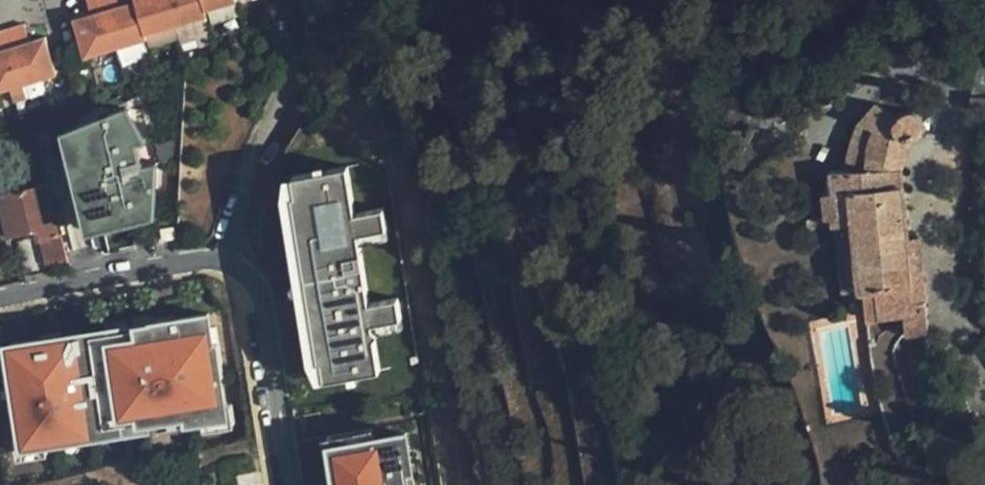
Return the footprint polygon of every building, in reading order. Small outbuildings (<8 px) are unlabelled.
[(117,0),(86,0),(88,9),(71,14),(73,19),(119,6),(117,0)] [(73,19),(83,57),(146,40),(144,33),(207,16),(205,11),(238,2),(237,0),(135,0),(135,2),(119,6),(73,19)] [(0,32),(0,44),(1,47),(30,39),(26,25),(0,32)] [(0,47),(0,89),(56,73),(45,35),(30,39),(1,47),(0,47)] [(131,117),(77,133),(97,218),(151,206),(156,169),(144,172),(131,117)] [(885,128),(871,119),(846,142),(839,178),(819,179),(820,197),(814,198),(818,224),(824,224),(835,297),(856,294),(862,324),(901,319),(905,337),(923,334),(933,332),(922,239),(913,239),(902,154),(912,151),(917,144),(920,133),(917,126),(913,122),(906,117),(898,117),(889,120),(885,128)] [(97,218),(77,133),(64,137),(87,234),(138,223),(152,209),(151,206),(97,218)] [(363,164),(310,171),(313,192),(308,192),(332,359),(337,358),(339,374),(392,367),(363,164)] [(313,192),(310,171),(295,173),(324,376),(339,374),(337,358),(332,359),(308,192),(313,192)] [(59,234),(46,179),(5,191),(14,231),(33,226),(36,238),(43,237),(59,234)] [(65,258),(59,234),(43,237),(49,262),(65,258)] [(55,332),(21,337),(34,426),(35,435),(58,432),(71,430),(70,422),(199,404),(200,412),(214,411),(236,408),(235,397),(222,309),(189,313),(190,318),(170,321),(169,316),(152,319),(153,331),(94,340),(92,327),(75,329),(76,334),(56,337),(55,332)] [(188,311),(169,314),(169,316),(170,321),(190,318),(189,313),(188,311)] [(152,319),(92,327),(94,340),(153,331),(152,319)] [(75,329),(74,327),(55,329),(55,332),(56,337),(76,334),(75,329)] [(236,408),(214,411),(215,421),(244,416),(241,397),(235,397),(236,408)] [(199,404),(70,422),(71,430),(71,434),(201,416),(200,412),(199,404)] [(60,443),(58,432),(35,435),(34,426),(29,427),(31,447),(60,443)] [(376,439),(374,429),(330,436),(337,484),(348,484),(341,444),(376,439)] [(405,435),(376,439),(341,444),(348,484),(413,484),(405,435)]
